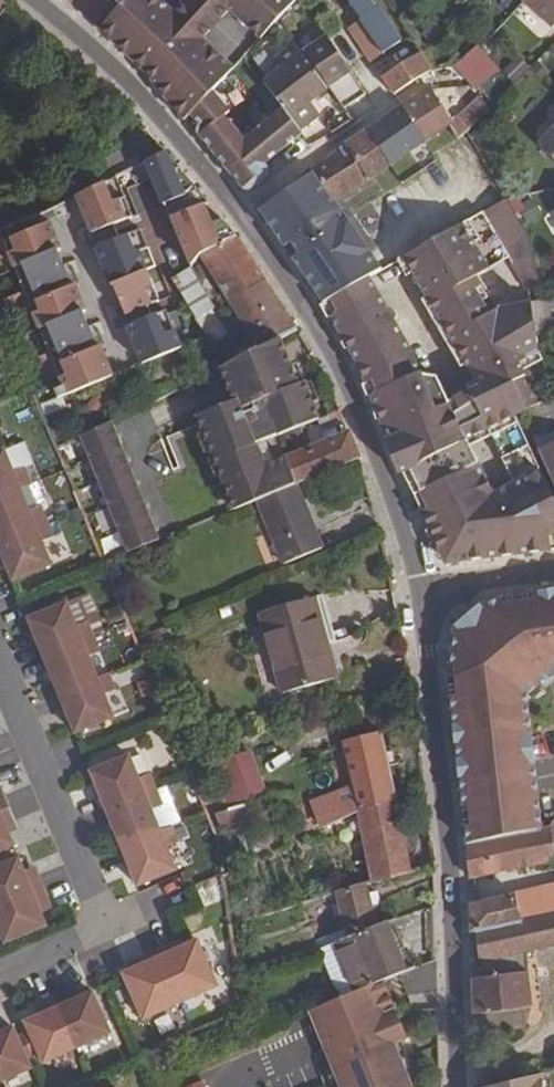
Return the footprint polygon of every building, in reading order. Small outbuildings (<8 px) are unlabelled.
[(278,20),(296,0),(185,0),(173,13),(159,0),(126,0),(122,4),(99,29),(144,73),(168,103),(175,104),(218,56),(201,40),(230,11),(260,39),(278,20)] [(384,54),(401,42),(378,7),(375,9),(369,0),(352,0),(351,0),(363,18),(360,20),(384,54)] [(552,29),(553,26),(553,0),(526,0),(524,3),(552,29)] [(45,33),(32,24),(24,33),(37,44),(45,33)] [(325,38),(304,54),(318,73),(328,89),(343,109),(364,93),(330,45),(325,38)] [(311,102),(328,89),(294,44),(274,57),(281,67),(261,82),(282,108),(299,131),(320,115),(311,102)] [(454,67),(475,88),(498,67),(481,49),(478,45),(454,67)] [(422,54),(383,75),(394,92),(432,72),(422,54)] [(189,115),(212,91),(233,69),(218,56),(175,104),(168,103),(184,121),(185,120),(189,115)] [(451,125),(453,123),(430,88),(402,106),(426,142),(451,125)] [(269,170),(265,164),(302,135),(299,131),(282,108),(245,140),(225,115),(231,111),(212,91),(189,115),(204,131),(198,136),(238,184),(256,186),(267,177),(269,173),(269,170)] [(457,117),(468,131),(492,109),(480,96),(457,117)] [(391,165),(426,142),(402,106),(367,129),(391,165)] [(536,143),(553,161),(553,126),(536,143)] [(369,181),(391,165),(367,129),(344,144),(369,181)] [(338,203),(369,181),(344,144),(311,167),(313,171),(336,204),(338,203)] [(180,197),(195,187),(177,166),(163,177),(180,197)] [(336,204),(313,171),(260,211),(285,246),(291,242),(298,255),(293,258),(322,303),(368,278),(380,271),(338,203),(336,204)] [(77,196),(92,234),(133,218),(116,177),(77,196)] [(202,195),(169,214),(185,235),(187,236),(221,216),(205,194),(202,195)] [(539,347),(536,333),(530,303),(498,309),(489,314),(468,282),(508,259),(528,291),(540,285),(527,236),(507,200),(498,205),(403,258),(445,330),(478,386),(448,402),(436,378),(420,375),(413,355),(409,348),(368,278),(322,303),(358,363),(361,371),(372,401),(390,440),(402,472),(412,469),(466,442),(514,417),(521,414),(553,397),(553,377),(547,364),(539,347)] [(280,339),(296,330),(238,237),(221,216),(187,236),(258,350),(280,339)] [(28,219),(0,232),(0,259),(17,252),(32,289),(11,298),(19,316),(40,308),(57,351),(37,359),(46,381),(66,373),(71,385),(63,388),(69,402),(120,378),(106,342),(82,352),(79,342),(99,334),(88,308),(91,307),(80,280),(57,290),(53,281),(73,272),(63,247),(66,246),(55,219),(32,228),(28,219)] [(126,315),(159,302),(147,271),(156,267),(141,231),(96,249),(111,287),(114,286),(126,315)] [(189,269),(185,271),(171,279),(196,319),(212,310),(189,269)] [(536,333),(552,330),(550,311),(548,300),(530,303),(536,333)] [(163,313),(125,328),(140,367),(178,351),(163,313)] [(277,436),(318,419),(304,383),(297,386),(280,339),(258,350),(219,369),(233,401),(197,417),(235,510),(257,500),(295,485),(286,459),(285,457),(261,467),(252,446),(277,436)] [(521,414),(538,450),(553,485),(553,397),(521,414)] [(62,406),(47,413),(61,446),(76,439),(62,406)] [(553,550),(553,501),(514,417),(466,442),(412,469),(402,472),(446,564),(553,550)] [(127,554),(159,541),(111,421),(79,437),(127,554)] [(286,459),(295,485),(359,459),(348,433),(286,459)] [(0,452),(0,497),(18,489),(29,485),(22,468),(11,473),(2,451),(0,452)] [(284,564),(321,548),(295,485),(257,500),(284,564)] [(0,497),(0,541),(44,523),(38,507),(27,512),(18,489),(0,497)] [(0,541),(0,555),(11,582),(49,566),(39,542),(51,538),(44,523),(0,541)] [(496,601),(479,607),(455,627),(448,680),(466,844),(543,831),(527,698),(553,676),(553,592),(496,601)] [(292,691),(336,678),(314,598),(259,614),(275,672),(285,669),(292,691)] [(65,604),(26,620),(32,632),(43,658),(80,642),(92,637),(85,621),(74,626),(65,604)] [(80,642),(43,658),(58,696),(108,675),(101,660),(90,664),(80,642)] [(292,691),(285,669),(275,672),(281,694),(292,691)] [(108,675),(58,696),(69,723),(74,734),(112,719),(103,696),(114,691),(108,675)] [(358,809),(396,799),(388,765),(398,764),(395,751),(385,752),(380,732),(342,742),(354,795),(317,811),(321,821),(311,825),(314,831),(358,810),(358,809)] [(139,752),(90,773),(94,784),(106,811),(144,796),(134,773),(146,768),(139,752)] [(262,802),(266,800),(248,753),(211,766),(227,811),(262,802)] [(9,809),(3,795),(0,796),(0,813),(9,809)] [(144,796),(106,811),(121,849),(171,828),(164,813),(153,818),(144,796)] [(372,884),(410,873),(396,799),(358,809),(358,810),(372,884)] [(221,831),(268,819),(262,802),(227,811),(214,814),(221,831)] [(0,813),(0,853),(13,848),(7,834),(5,828),(15,824),(9,809),(0,813)] [(466,844),(469,879),(553,861),(553,821),(550,827),(551,830),(466,844)] [(15,824),(5,828),(7,834),(18,830),(15,824)] [(171,828),(121,849),(137,887),(175,871),(166,849),(177,844),(171,828)] [(0,868),(0,908),(43,890),(37,876),(26,880),(23,874),(18,861),(0,868)] [(23,874),(26,880),(37,876),(34,869),(23,874)] [(335,943),(377,926),(373,907),(368,893),(367,886),(366,883),(334,892),(345,931),(329,937),(331,945),(335,943)] [(470,906),(471,932),(474,931),(553,914),(553,886),(513,895),(472,905),(470,906)] [(0,908),(0,933),(5,945),(46,928),(40,915),(38,909),(48,904),(43,890),(0,908)] [(380,905),(376,891),(368,893),(373,907),(380,905)] [(48,904),(38,909),(40,915),(51,910),(48,904)] [(474,931),(482,979),(471,980),(473,1031),(518,1027),(518,1009),(529,1007),(533,1006),(527,954),(553,948),(553,914),(474,931)] [(381,981),(410,970),(391,921),(386,923),(377,926),(335,943),(354,992),(381,981)] [(172,946),(157,953),(180,1005),(218,988),(197,942),(184,948),(175,952),(172,946)] [(181,942),(172,946),(175,952),(184,948),(181,942)] [(335,943),(331,945),(320,949),(339,998),(354,992),(335,943)] [(136,969),(123,976),(143,1021),(180,1005),(157,953),(142,959),(145,965),(136,969)] [(142,959),(133,963),(136,969),(145,965),(142,959)] [(381,981),(354,992),(339,998),(308,1011),(340,1086),(410,1086),(393,1047),(406,1041),(381,981)] [(74,990),(68,992),(73,1003),(79,1001),(74,990)] [(68,992),(54,999),(77,1050),(110,1035),(92,994),(79,1001),(73,1003),(68,992)] [(54,999),(40,1005),(45,1016),(39,1018),(26,1024),(44,1065),(77,1050),(54,999)] [(40,1005),(34,1008),(39,1018),(45,1016),(40,1005)] [(529,1007),(518,1009),(518,1027),(524,1027),(529,1007)] [(32,1070),(13,1030),(0,1036),(0,1085),(32,1070)] [(540,1073),(520,1078),(478,1086),(540,1086),(540,1073)]
